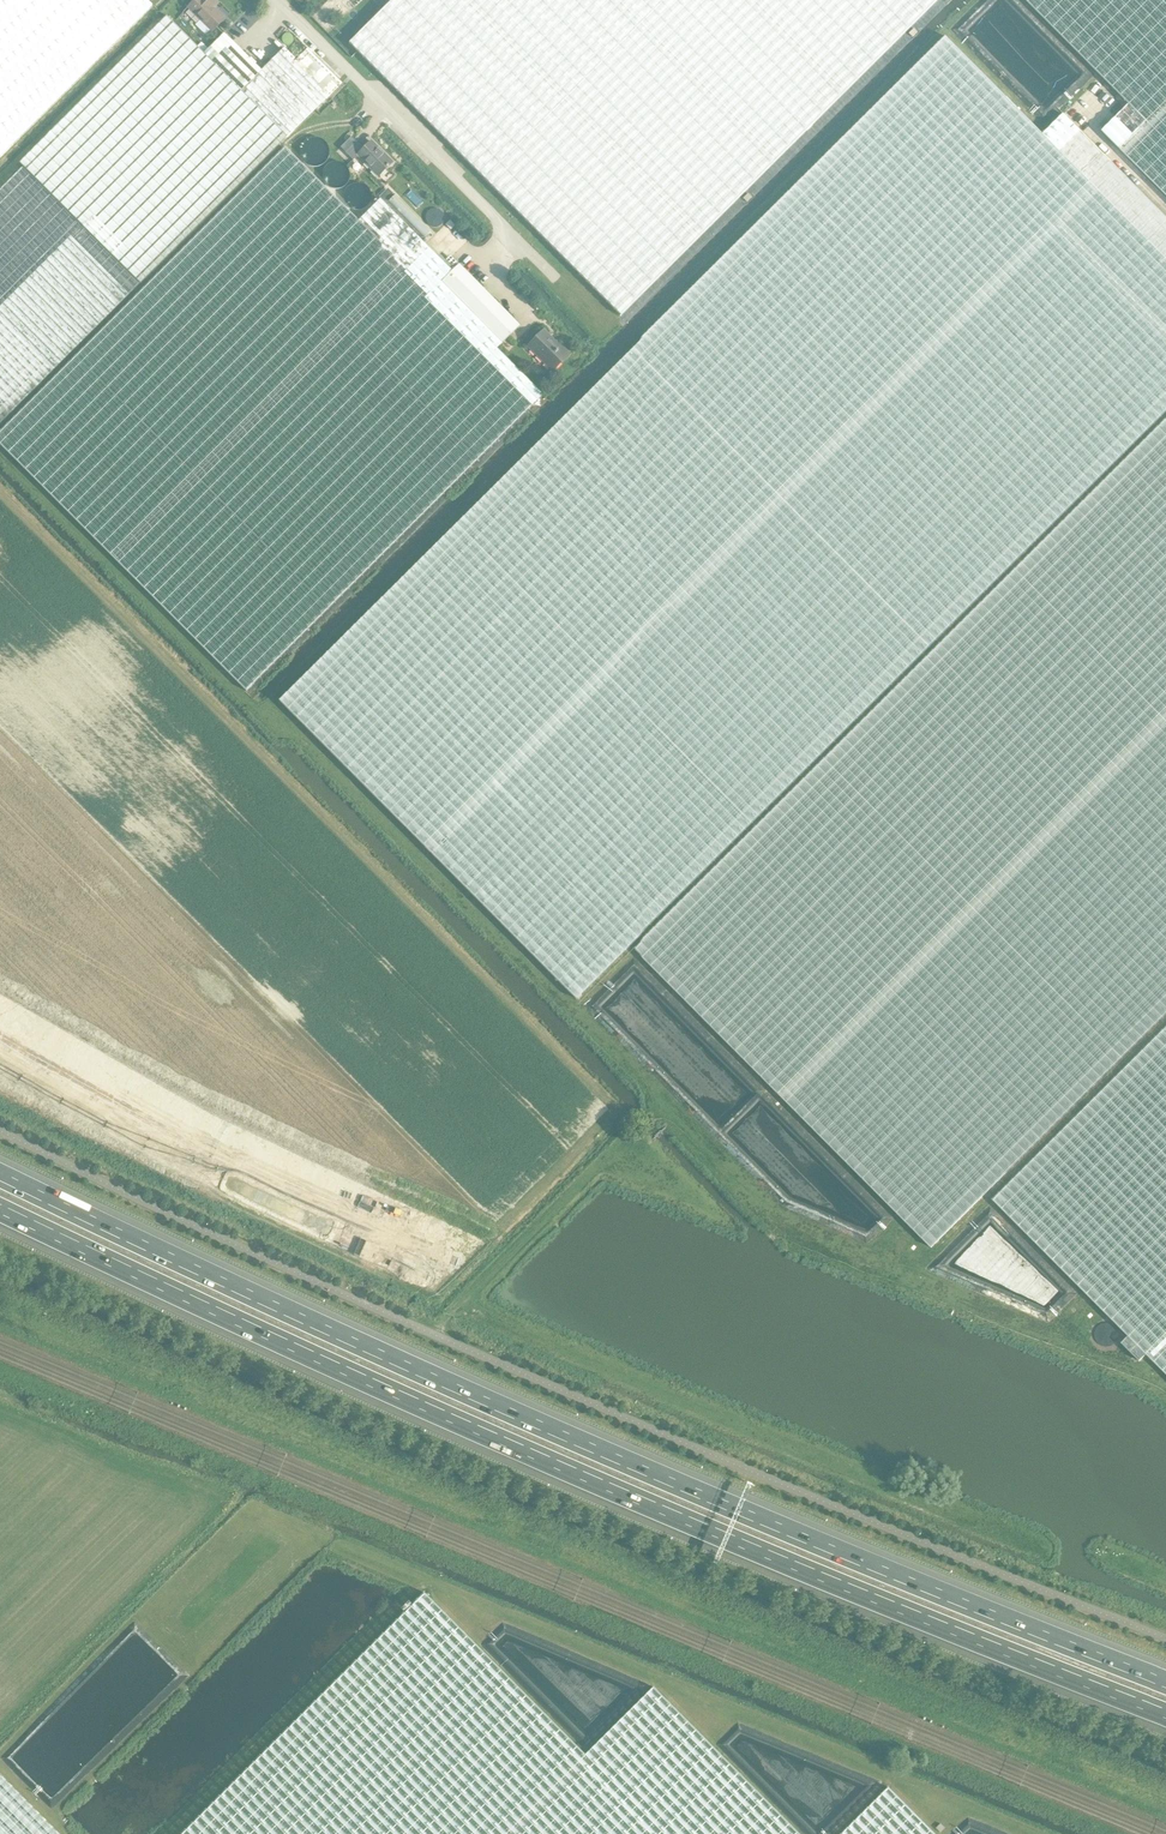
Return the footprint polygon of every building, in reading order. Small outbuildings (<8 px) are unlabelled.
[(13,143),(152,4),(148,0),(0,0),(0,129),(13,143)] [(224,19),(213,9),(218,3),(215,0),(196,0),(188,7),(212,31),(224,19)] [(349,44),(621,316),(734,200),(736,202),(739,199),(875,63),(938,0),(392,0),(349,44)] [(1129,105),(1102,132),(1165,196),(1165,0),(1025,0),(1129,105)] [(200,41),(196,45),(166,16),(19,163),(23,166),(0,190),(0,425),(328,97),(292,60),(294,58),(284,49),(261,72),(223,34),(209,49),(200,41)] [(1064,114),(1044,135),(946,37),(279,700),(576,999),(1165,412),(1165,217),(1064,114)] [(354,126),(347,134),(349,144),(360,132),(354,126)] [(13,143),(0,129),(0,155),(13,143)] [(392,163),(371,142),(364,149),(356,142),(345,153),(353,161),(358,156),(378,176),(392,163)] [(381,199),(359,222),(284,147),(13,417),(15,419),(0,433),(0,443),(245,688),(263,671),(542,395),(496,348),(519,326),(459,264),(452,271),(381,199)] [(543,331),(528,346),(552,371),(569,354),(561,345),(559,347),(543,331)] [(635,949),(931,1248),(1165,1014),(1165,420),(635,949)] [(993,1200),(1129,1336),(1122,1343),(1140,1361),(1146,1354),(1165,1374),(1165,1028),(993,1200)] [(653,1687),(585,1755),(424,1593),(181,1833),(799,1833),(653,1687)] [(0,1774),(0,1833),(59,1833),(0,1774)] [(888,1787),(840,1833),(934,1833),(888,1787)]
